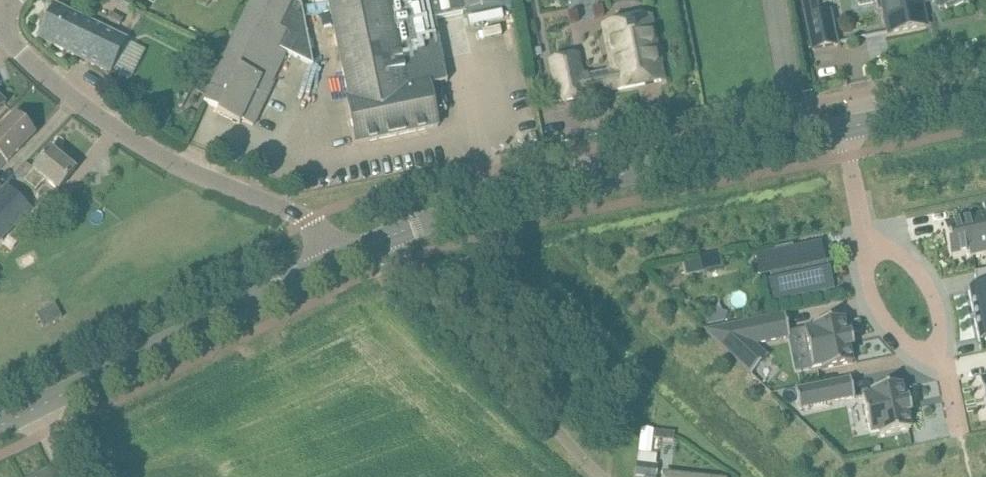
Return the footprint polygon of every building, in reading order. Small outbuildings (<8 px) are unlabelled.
[(203,103),(219,110),(217,114),(239,124),(241,121),(253,126),(262,108),(273,85),(271,84),(286,53),(313,67),(303,17),(301,6),(290,0),(253,0),(247,12),(212,85),(203,103)] [(348,99),(346,99),(356,144),(438,127),(435,115),(444,110),(446,113),(447,112),(443,106),(442,99),(443,93),(442,92),(441,96),(431,94),(429,86),(447,82),(434,20),(510,3),(510,0),(327,0),(348,99)] [(876,1),(877,9),(883,8),(888,34),(926,26),(921,4),(939,0),(859,0),(858,5),(876,1)] [(111,75),(127,41),(54,5),(37,39),(111,75)] [(830,13),(806,17),(813,49),(836,44),(830,13)] [(605,27),(618,90),(661,81),(648,18),(629,22),(605,27)] [(584,94),(577,57),(551,62),(559,102),(585,96),(584,94)] [(193,78),(188,87),(203,94),(207,85),(193,78)] [(15,115),(0,130),(0,168),(6,162),(7,163),(35,135),(15,115)] [(75,171),(50,150),(37,166),(25,183),(36,192),(45,180),(58,191),(75,171)] [(0,195),(0,240),(29,209),(7,188),(0,195)] [(983,204),(985,214),(973,216),(973,218),(944,224),(951,256),(969,252),(970,257),(985,253),(985,203),(983,204)] [(769,254),(773,271),(769,272),(771,282),(769,283),(773,302),(833,290),(827,260),(824,261),(820,243),(793,249),(792,245),(775,249),(775,253),(769,254)] [(699,257),(703,273),(723,269),(719,253),(699,257)] [(980,340),(985,339),(985,271),(974,273),(977,288),(969,289),(980,340)] [(785,313),(704,330),(751,375),(769,357),(756,345),(788,338),(790,338),(789,334),(785,313)] [(790,338),(788,338),(795,371),(812,368),(822,366),(822,370),(853,363),(850,353),(849,347),(853,346),(851,334),(847,334),(843,318),(813,324),(814,328),(804,330),(789,334),(790,338)] [(799,410),(855,398),(851,378),(795,389),(799,410)] [(862,396),(870,433),(880,431),(880,435),(911,429),(907,413),(911,412),(909,399),(905,400),(901,384),(871,390),(872,394),(862,396)] [(671,430),(651,428),(650,438),(670,440),(671,430)] [(172,476),(205,476),(199,464),(172,476)] [(648,476),(656,476),(657,466),(637,464),(636,476),(648,476)]
